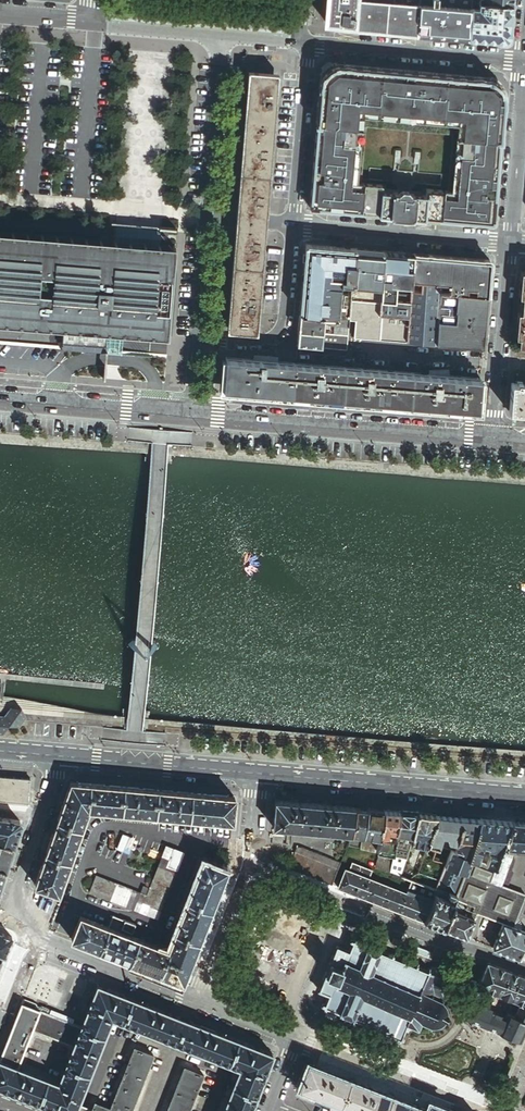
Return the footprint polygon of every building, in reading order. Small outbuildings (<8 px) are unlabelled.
[(325,23),(354,26),(356,0),(327,0),(325,23)] [(418,5),(369,0),(356,0),(354,26),(353,28),(416,34),(418,5)] [(418,5),(471,9),(471,7),(471,2),(471,0),(419,0),(418,5)] [(478,7),(471,7),(471,9),(468,39),(504,42),(509,37),(511,6),(498,4),(497,9),(491,8),(491,4),(487,3),(478,3),(478,7)] [(471,9),(418,5),(416,34),(468,39),(471,9)] [(491,78),(490,80),(337,66),(335,64),(331,67),(321,75),(318,78),(320,80),(309,209),(492,225),(503,96),(505,95),(502,89),(491,78)] [(258,296),(262,251),(263,251),(263,241),(262,241),(265,205),(266,205),(267,195),(266,195),(269,159),(270,159),(271,149),(270,149),(274,104),(275,104),(276,94),(274,93),(276,77),(252,76),(231,330),(255,332),(257,306),(258,306),(259,296),(258,296)] [(0,232),(0,324),(64,329),(62,347),(107,351),(109,333),(111,333),(169,337),(176,247),(138,243),(0,232)] [(354,281),(357,250),(306,246),(301,314),(325,316),(351,318),(352,301),(352,300),(340,299),(342,280),(342,275),(347,275),(346,280),(354,281)] [(385,252),(357,250),(354,281),(352,300),(352,301),(381,303),(385,252)] [(415,255),(385,252),(381,303),(379,316),(409,319),(415,255)] [(491,262),(415,255),(409,319),(407,342),(437,345),(442,293),(488,297),(491,262)] [(524,273),(521,273),(519,298),(522,298),(521,313),(518,313),(516,338),(519,339),(519,347),(524,347),(524,267),(524,273)] [(483,350),(488,297),(442,293),(437,345),(437,346),(483,350)] [(381,303),(352,301),(351,318),(350,322),(356,322),(366,323),(379,324),(379,316),(381,303)] [(325,316),(301,314),(299,332),(324,334),(324,327),(325,316)] [(350,322),(351,318),(325,316),(324,327),(350,329),(350,322)] [(409,319),(379,316),(379,324),(377,341),(407,343),(407,342),(409,319)] [(366,323),(356,322),(354,339),(364,340),(366,323)] [(377,341),(379,324),(366,323),(364,340),(377,341)] [(324,334),(299,332),(298,347),(323,349),(324,334)] [(324,334),(323,349),(348,352),(349,337),(324,334)] [(478,410),(481,380),(447,377),(430,375),(278,363),(260,362),(226,359),(224,390),(320,397),(387,403),(478,410)] [(512,384),(509,412),(524,413),(524,386),(512,384)] [(6,736),(11,727),(22,728),(27,719),(23,709),(12,708),(5,717),(0,717),(0,736),(6,736)] [(0,777),(0,802),(29,804),(31,779),(0,777)] [(36,885),(58,893),(88,809),(232,821),(234,797),(71,783),(36,885)] [(352,834),(356,808),(275,801),(273,827),(284,828),(352,834)] [(368,809),(356,808),(352,834),(350,846),(362,848),(364,834),(368,809)] [(384,810),(368,809),(364,834),(380,835),(384,810)] [(400,812),(384,810),(380,835),(378,848),(384,850),(382,856),(392,859),(393,853),(400,812)] [(419,813),(400,812),(393,853),(406,856),(411,840),(419,813)] [(437,815),(419,813),(411,840),(428,843),(437,815)] [(464,817),(437,815),(428,843),(437,846),(441,834),(446,835),(457,836),(464,817)] [(452,850),(450,849),(444,863),(466,872),(472,857),(466,855),(480,819),(464,817),(457,836),(455,841),(452,850)] [(21,825),(20,822),(0,819),(0,843),(14,847),(21,825)] [(512,822),(480,819),(466,855),(472,857),(496,866),(503,846),(512,822)] [(512,822),(503,846),(514,847),(524,848),(524,823),(512,822)] [(284,828),(273,827),(272,844),(283,845),(284,828)] [(378,848),(380,835),(364,834),(362,848),(377,851),(378,848)] [(441,834),(437,846),(450,849),(452,850),(455,841),(448,840),(446,838),(446,835),(441,834)] [(428,843),(411,840),(406,856),(404,863),(439,877),(444,863),(450,849),(437,846),(428,843)] [(0,843),(0,869),(6,871),(14,847),(0,843)] [(168,865),(174,849),(166,846),(149,889),(147,895),(141,893),(96,875),(90,892),(157,919),(177,869),(168,865)] [(472,857),(466,872),(443,929),(467,938),(477,913),(503,923),(513,927),(524,897),(524,894),(504,887),(500,886),(506,870),(514,847),(503,846),(496,866),(472,857)] [(332,885),(341,862),(302,847),(300,853),(295,852),(289,868),(332,885)] [(184,853),(174,849),(168,865),(177,869),(184,853)] [(406,856),(393,853),(392,859),(390,871),(400,875),(404,863),(406,856)] [(390,871),(392,859),(382,856),(379,855),(375,866),(390,871)] [(222,881),(227,870),(204,861),(168,951),(139,939),(130,962),(182,982),(197,944),(222,881)] [(352,862),(349,870),(369,878),(372,870),(352,862)] [(404,863),(400,875),(412,880),(435,889),(439,877),(404,863)] [(466,872),(444,863),(439,877),(435,889),(431,899),(423,921),(443,929),(466,872)] [(423,921),(431,899),(408,890),(407,890),(406,892),(369,878),(349,870),(345,869),(338,887),(423,921)] [(510,872),(506,870),(500,886),(504,887),(510,872)] [(435,889),(412,880),(408,890),(431,899),(435,889)] [(147,895),(149,889),(143,887),(141,893),(147,895)] [(109,927),(131,936),(136,924),(113,915),(109,927)] [(81,916),(72,939),(100,950),(109,927),(81,916)] [(513,927),(503,923),(493,949),(524,961),(524,931),(513,927)] [(109,927),(100,950),(130,962),(139,939),(131,936),(109,927)] [(5,958),(13,938),(0,933),(0,956),(5,958)] [(406,1037),(403,1036),(407,1027),(409,1028),(409,1026),(412,1026),(413,1025),(420,1028),(424,1022),(432,1025),(431,1028),(433,1028),(434,1026),(436,1026),(440,1025),(441,1027),(444,1025),(443,1024),(446,1020),(448,1021),(449,1021),(450,1020),(451,1019),(451,1017),(449,1016),(448,1016),(449,1012),(450,1011),(450,1008),(448,1009),(446,1005),(444,1003),(453,981),(444,977),(444,974),(443,972),(442,970),(440,968),(439,968),(436,967),(434,968),(432,969),(429,969),(429,971),(420,967),(420,965),(417,964),(417,965),(407,961),(408,960),(406,959),(405,960),(396,956),(396,955),(394,954),(394,955),(383,951),(384,949),(382,948),(381,950),(373,946),(374,945),(371,944),(371,945),(358,940),(359,939),(357,938),(356,939),(353,938),(352,941),(355,942),(352,950),(350,949),(343,947),(342,949),(341,949),(339,949),(340,948),(339,947),(336,955),(337,954),(338,955),(339,956),(338,957),(339,958),(337,963),(336,963),(335,964),(334,965),(333,964),(333,963),(332,963),(329,971),(330,971),(330,970),(332,971),(331,972),(332,972),(331,974),(332,974),(329,979),(329,980),(328,980),(328,981),(326,980),(326,979),(323,987),(324,986),(325,987),(326,988),(325,990),(332,993),(332,994),(333,994),(330,1003),(327,1002),(326,1005),(328,1006),(327,1007),(330,1008),(330,1007),(342,1012),(342,1013),(344,1014),(344,1013),(353,1016),(352,1018),(354,1019),(355,1018),(366,1022),(365,1023),(367,1024),(368,1023),(377,1027),(377,1028),(379,1029),(379,1028),(389,1032),(388,1033),(391,1034),(392,1033),(401,1037),(400,1038),(402,1039),(403,1038),(405,1039),(406,1037)] [(479,986),(498,993),(522,1003),(524,1004),(524,977),(488,962),(479,986)] [(78,1037),(74,1047),(72,1052),(95,1061),(111,1018),(160,1037),(241,1069),(224,1110),(250,1110),(273,1054),(98,985),(81,1027),(78,1037)] [(496,999),(498,993),(479,986),(475,995),(473,1001),(485,1006),(489,996),(496,999)] [(40,1011),(49,1015),(51,1011),(49,1009),(43,1007),(42,1008),(40,1007),(38,1007),(37,1004),(26,1000),(23,1001),(22,1004),(40,1011)] [(492,1011),(493,1009),(485,1006),(473,1001),(470,1008),(466,1017),(501,1031),(507,1017),(492,1011)] [(524,1029),(524,1004),(522,1003),(516,1016),(508,1013),(507,1017),(501,1031),(521,1040),(524,1029)] [(50,1108),(59,1085),(18,1068),(32,1030),(40,1011),(22,1004),(0,1060),(0,1088),(50,1108)] [(69,1034),(73,1024),(49,1015),(40,1011),(32,1030),(74,1047),(78,1037),(69,1034)] [(81,1027),(73,1024),(69,1034),(78,1037),(81,1027)] [(153,1055),(134,1048),(110,1109),(95,1103),(92,1110),(132,1110),(153,1055)] [(84,1089),(95,1061),(72,1052),(61,1081),(84,1089)] [(450,1110),(429,1102),(426,1110),(309,1064),(300,1088),(357,1110),(450,1110)] [(203,1075),(184,1067),(167,1110),(189,1110),(203,1075)] [(50,1108),(59,1110),(75,1110),(77,1105),(84,1089),(61,1081),(59,1085),(50,1108)]
